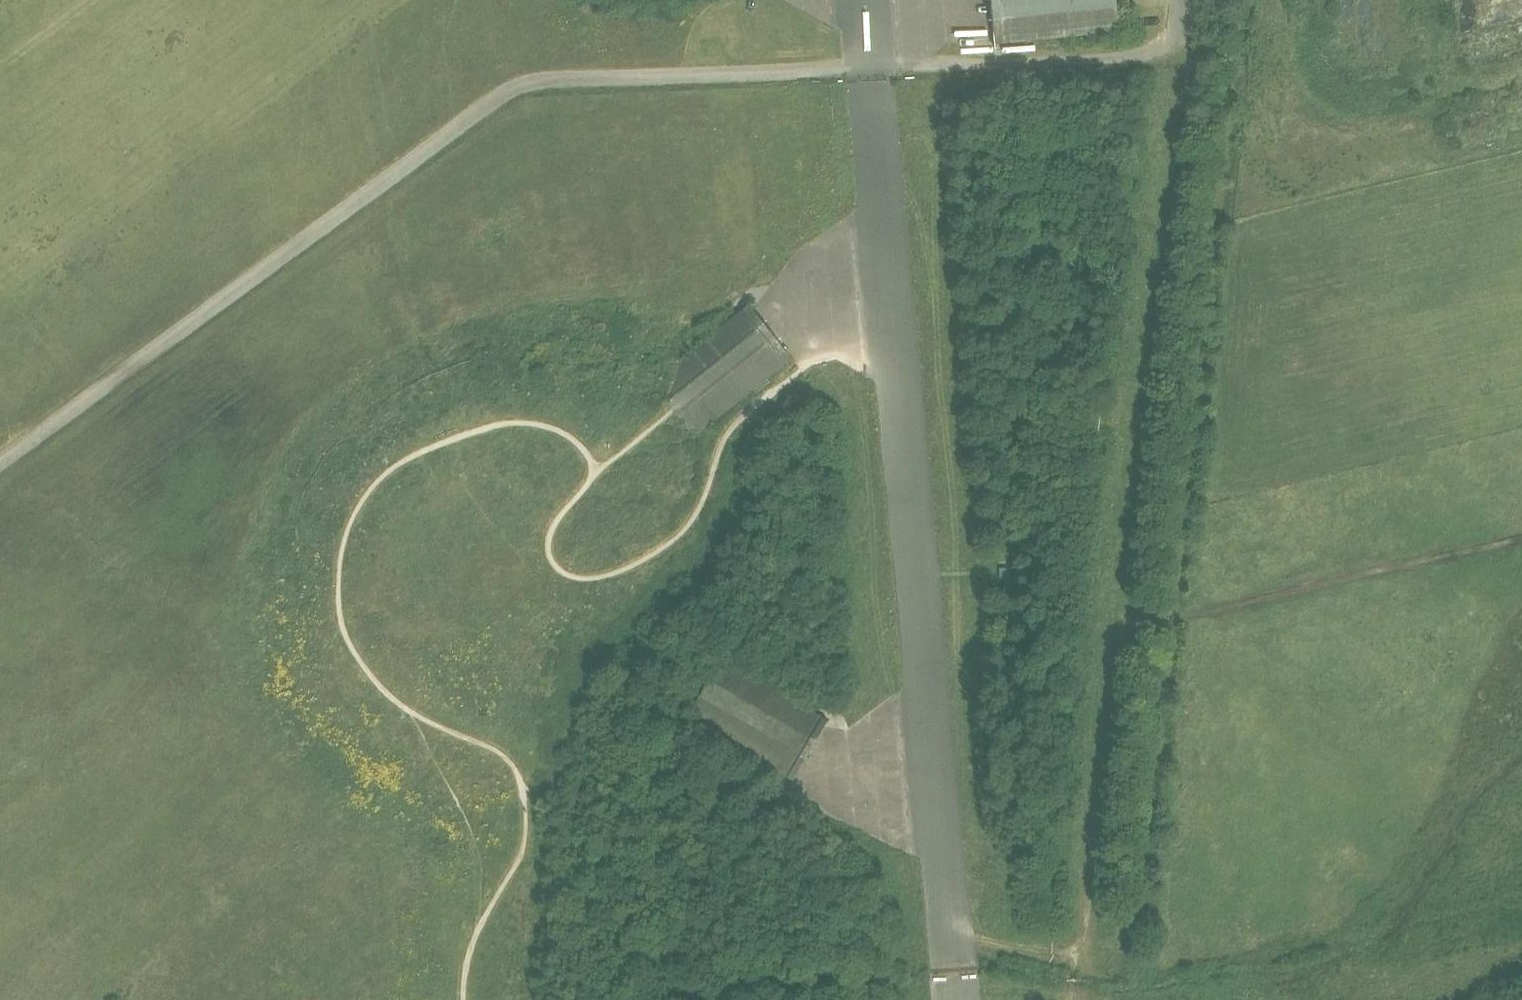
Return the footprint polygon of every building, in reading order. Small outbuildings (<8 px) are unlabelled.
[(995,45),(1118,33),(1116,13),(1130,11),(1129,0),(990,0),(995,45)] [(1137,11),(1141,11),(1141,10),(1137,10),(1132,0),(1131,0),(1137,11)] [(792,360),(771,334),(748,305),(743,309),(735,315),(723,324),(717,329),(650,381),(663,397),(652,405),(664,419),(670,428),(681,420),(693,436),(760,385),(792,360)] [(645,409),(642,411),(643,412),(645,410),(664,419),(645,409)] [(1097,431),(1099,417),(1085,415),(1083,429),(1097,431)] [(792,781),(828,720),(825,719),(815,713),(756,679),(721,658),(710,675),(699,669),(691,680),(684,694),(695,701),(685,719),(720,739),(751,757),(792,781)] [(691,680),(693,663),(690,661),(689,662),(692,663),(691,680),(677,689),(675,687),(674,688),(677,690),(691,680)]
